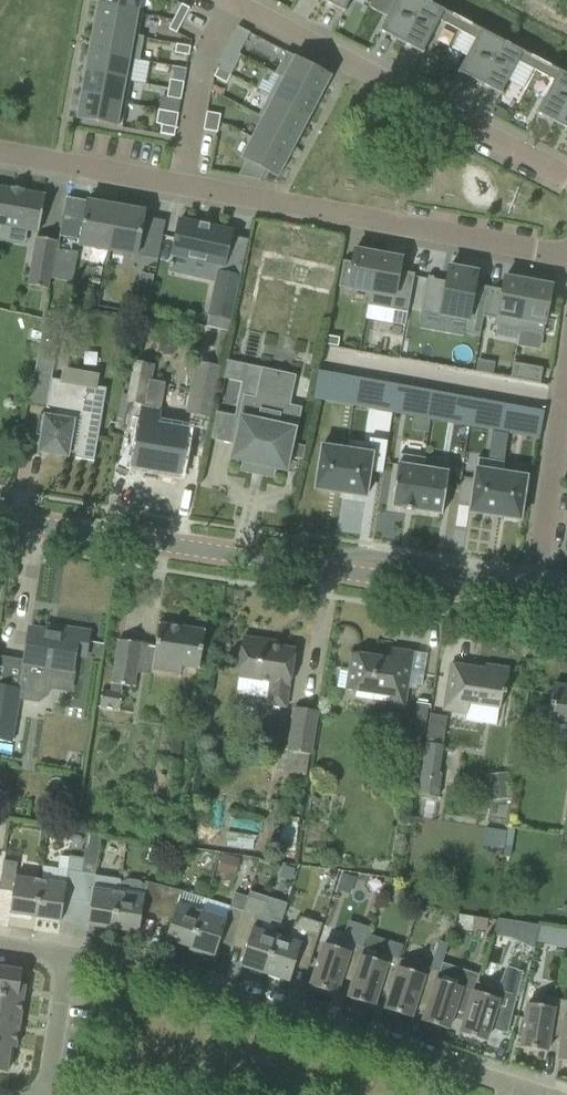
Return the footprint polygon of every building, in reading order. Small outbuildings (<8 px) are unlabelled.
[(139,0),(99,0),(98,6),(137,13),(137,12),(139,0)] [(322,1),(345,12),(346,11),(344,10),(350,0),(323,0),(322,1)] [(423,0),(396,0),(379,32),(380,33),(381,31),(401,42),(423,0)] [(424,0),(423,0),(401,42),(423,54),(424,52),(423,51),(439,20),(444,11),(424,0)] [(183,21),(189,10),(189,8),(182,4),(175,16),(183,21)] [(138,35),(143,13),(137,12),(137,13),(98,6),(94,29),(138,37),(138,35)] [(457,29),(462,20),(444,11),(439,20),(457,29)] [(176,33),(183,21),(175,16),(169,29),(176,33)] [(480,30),(462,20),(457,29),(475,39),(480,30)] [(246,41),(250,33),(237,26),(233,35),(246,41)] [(139,61),(144,36),(138,35),(138,37),(94,29),(90,51),(134,59),(134,60),(139,61)] [(479,83),(501,41),(480,30),(475,39),(457,73),(459,74),(460,73),(479,83)] [(523,52),(501,41),(479,83),(502,95),(502,93),(501,92),(518,61),(523,52)] [(189,55),(190,47),(176,44),(175,53),(189,55)] [(130,81),(134,60),(134,59),(90,51),(86,73),(130,81)] [(331,75),(286,52),(274,74),(279,76),(280,75),(320,96),(331,75)] [(536,70),(541,61),(523,52),(518,61),(536,70)] [(235,67),(222,60),(218,68),(230,75),(235,67)] [(559,71),(541,61),(536,70),(554,80),(559,71)] [(226,83),(230,75),(218,68),(214,76),(226,83)] [(566,106),(566,75),(559,71),(554,80),(536,114),(537,115),(538,114),(558,124),(566,106)] [(126,104),(130,81),(86,73),(81,96),(126,104)] [(320,96),(280,75),(279,76),(269,95),(309,116),(320,96)] [(182,91),(184,82),(170,80),(168,89),(182,91)] [(181,100),(182,91),(168,89),(167,97),(181,100)] [(309,116),(269,95),(258,116),(263,119),(263,118),(299,136),(309,116)] [(122,127),(126,104),(81,96),(78,117),(76,117),(76,119),(122,127)] [(558,124),(566,129),(566,106),(558,124)] [(219,123),(220,114),(207,112),(205,121),(219,123)] [(299,136),(263,118),(263,119),(253,138),(288,156),(299,136)] [(217,132),(219,123),(205,121),(203,130),(217,132)] [(174,137),(175,128),(162,125),(160,134),(174,137)] [(277,177),(288,156),(253,138),(242,159),(246,161),(238,176),(260,180),(265,171),(277,177)] [(45,194),(24,191),(24,189),(11,187),(11,188),(0,187),(0,225),(39,232),(45,194)] [(116,210),(87,205),(79,249),(108,255),(116,210)] [(108,255),(136,260),(144,215),(116,210),(108,255)] [(179,220),(172,254),(224,266),(231,231),(209,226),(209,225),(208,225),(208,226),(200,224),(201,223),(199,223),(199,224),(179,220)] [(37,237),(29,285),(49,288),(57,240),(37,237)] [(161,246),(146,243),(142,261),(158,264),(161,246)] [(52,270),(50,282),(66,285),(69,273),(72,252),(55,249),(52,270)] [(371,292),(378,253),(355,249),(352,262),(343,260),(338,286),(370,292),(371,292)] [(407,313),(415,274),(399,271),(402,258),(378,253),(371,292),(370,292),(367,305),(407,313)] [(421,311),(466,319),(463,333),(479,336),(483,317),(488,287),(474,284),(476,271),(449,266),(446,282),(433,279),(433,277),(427,276),(421,311)] [(218,271),(209,314),(231,319),(240,276),(218,271)] [(519,331),(528,281),(505,277),(502,290),(497,319),(495,326),(519,331)] [(551,313),(554,298),(549,297),(551,285),(528,281),(519,331),(542,335),(546,312),(551,313)] [(497,319),(502,290),(488,287),(483,317),(497,319)] [(37,359),(54,362),(57,347),(54,347),(57,334),(59,334),(62,322),(44,318),(37,359)] [(214,363),(223,365),(231,322),(222,320),(214,363)] [(326,336),(325,344),(338,346),(339,338),(326,336)] [(478,360),(475,372),(492,375),(494,363),(478,360)] [(186,413),(212,417),(218,382),(220,366),(195,361),(186,413)] [(540,384),(542,368),(513,363),(510,379),(540,384)] [(318,370),(313,398),(327,401),(332,373),(318,370)] [(291,443),(299,409),(281,405),(282,401),(288,402),(290,390),(293,377),(263,371),(259,387),(258,395),(263,397),(262,401),(245,397),(231,459),(244,462),(242,470),(271,477),(273,468),(286,471),(289,456),(303,459),(305,446),(291,443)] [(75,458),(93,461),(105,389),(51,379),(46,408),(50,409),(49,417),(39,415),(35,435),(41,436),(38,452),(67,457),(68,452),(76,453),(75,458)] [(386,383),(384,396),(402,400),(404,386),(386,383)] [(458,395),(456,409),(474,413),(477,399),(458,395)] [(384,396),(381,410),(399,414),(402,400),(384,396)] [(530,408),(525,436),(539,439),(544,411),(530,408)] [(134,450),(130,467),(132,467),(179,475),(178,475),(180,476),(184,455),(188,430),(157,424),(160,412),(144,409),(141,409),(134,450)] [(456,409),(453,423),(472,427),(474,413),(456,409)] [(414,417),(412,430),(427,433),(430,420),(414,417)] [(321,446),(314,489),(340,493),(346,449),(321,446)] [(346,449),(340,493),(365,497),(372,453),(346,449)] [(399,454),(391,507),(392,507),(401,508),(415,511),(415,510),(416,510),(423,469),(425,458),(399,454)] [(477,458),(469,512),(495,516),(502,473),(504,462),(477,458)] [(423,469),(416,510),(440,514),(442,515),(448,472),(447,472),(423,469)] [(502,473),(495,516),(520,520),(524,495),(527,495),(529,479),(526,478),(526,476),(502,473)] [(152,670),(181,675),(182,667),(198,669),(204,631),(158,624),(155,646),(156,646),(152,670)] [(11,743),(18,700),(39,702),(50,695),(50,689),(52,678),(74,682),(76,668),(72,667),(73,660),(84,662),(85,654),(88,632),(54,627),(53,634),(47,633),(48,632),(29,629),(26,650),(19,690),(0,687),(0,741),(11,743)] [(267,699),(266,705),(285,708),(289,685),(295,649),(269,645),(269,641),(243,637),(234,694),(267,699)] [(122,692),(120,692),(121,685),(133,687),(140,643),(118,640),(110,691),(101,689),(98,707),(120,711),(122,692)] [(411,673),(409,672),(412,652),(391,649),(389,659),(351,653),(345,689),(352,690),(352,691),(391,697),(390,707),(405,709),(411,673)] [(443,710),(467,713),(468,703),(500,708),(502,694),(505,695),(509,669),(485,665),(484,669),(450,664),(443,710)] [(553,685),(550,706),(553,706),(551,721),(566,723),(566,687),(553,685)] [(289,751),(310,754),(317,711),(296,708),(289,751)] [(414,717),(412,731),(424,732),(426,719),(414,717)] [(421,795),(437,797),(440,776),(438,775),(443,741),(429,739),(421,795)] [(87,925),(113,929),(120,883),(119,883),(120,879),(95,876),(102,835),(88,833),(84,860),(83,859),(77,901),(90,903),(87,925)] [(64,899),(77,901),(83,859),(69,857),(59,856),(57,868),(42,866),(40,881),(35,918),(60,921),(64,899)] [(35,918),(40,881),(15,878),(17,863),(3,861),(0,881),(0,890),(12,892),(9,914),(35,918)] [(142,911),(157,915),(163,887),(146,881),(145,888),(142,883),(140,881),(136,880),(129,879),(124,881),(120,883),(113,929),(138,933),(142,911)] [(165,940),(189,947),(190,948),(201,913),(205,900),(181,892),(163,887),(157,915),(172,918),(165,940)] [(221,935),(234,939),(243,912),(248,897),(235,893),(230,908),(205,900),(201,913),(190,948),(189,947),(188,950),(214,958),(221,935)] [(239,966),(264,974),(276,936),(278,937),(281,922),(264,916),(266,903),(248,897),(243,912),(234,939),(247,943),(239,966)] [(489,916),(474,914),(473,925),(487,927),(489,916)] [(276,936),(264,974),(289,982),(296,958),(309,963),(316,941),(322,923),(300,917),(283,939),(278,937),(276,936)] [(511,939),(516,922),(497,919),(493,935),(511,939)] [(540,926),(536,943),(557,946),(559,929),(540,926)] [(343,972),(354,976),(355,976),(361,955),(362,956),(365,947),(341,940),(339,948),(323,943),(310,986),(336,994),(343,972)] [(380,984),(392,988),(399,967),(400,968),(402,959),(400,958),(404,946),(392,942),(388,954),(379,952),(376,960),(362,956),(361,955),(355,976),(354,976),(347,998),(373,1006),(380,984)] [(437,979),(440,971),(416,963),(402,959),(400,968),(399,967),(392,988),(385,1010),(410,1018),(417,996),(429,999),(430,1000),(436,979),(437,979)] [(455,1008),(466,1011),(467,1012),(476,982),(477,983),(480,975),(442,963),(440,971),(437,979),(436,979),(430,1000),(429,999),(422,1021),(448,1030),(455,1008)] [(26,978),(21,977),(22,970),(0,967),(0,995),(23,999),(26,978)] [(467,1012),(466,1011),(460,1033),(485,1041),(489,1029),(491,1030),(491,1028),(498,1031),(498,1032),(507,1035),(523,973),(507,967),(500,985),(498,989),(477,983),(476,982),(467,1012)] [(23,999),(0,995),(0,1019),(19,1022),(21,1012),(23,999)] [(562,1031),(563,1031),(565,1016),(566,1016),(566,1010),(566,1001),(544,997),(543,1006),(527,1003),(520,1047),(547,1052),(550,1029),(562,1031)] [(566,1016),(565,1016),(563,1031),(562,1031),(558,1060),(566,1062),(566,1016)] [(19,1022),(0,1019),(0,1046),(10,1048),(15,1049),(19,1022)] [(9,1052),(10,1048),(0,1046),(0,1072),(6,1073),(9,1052)]
